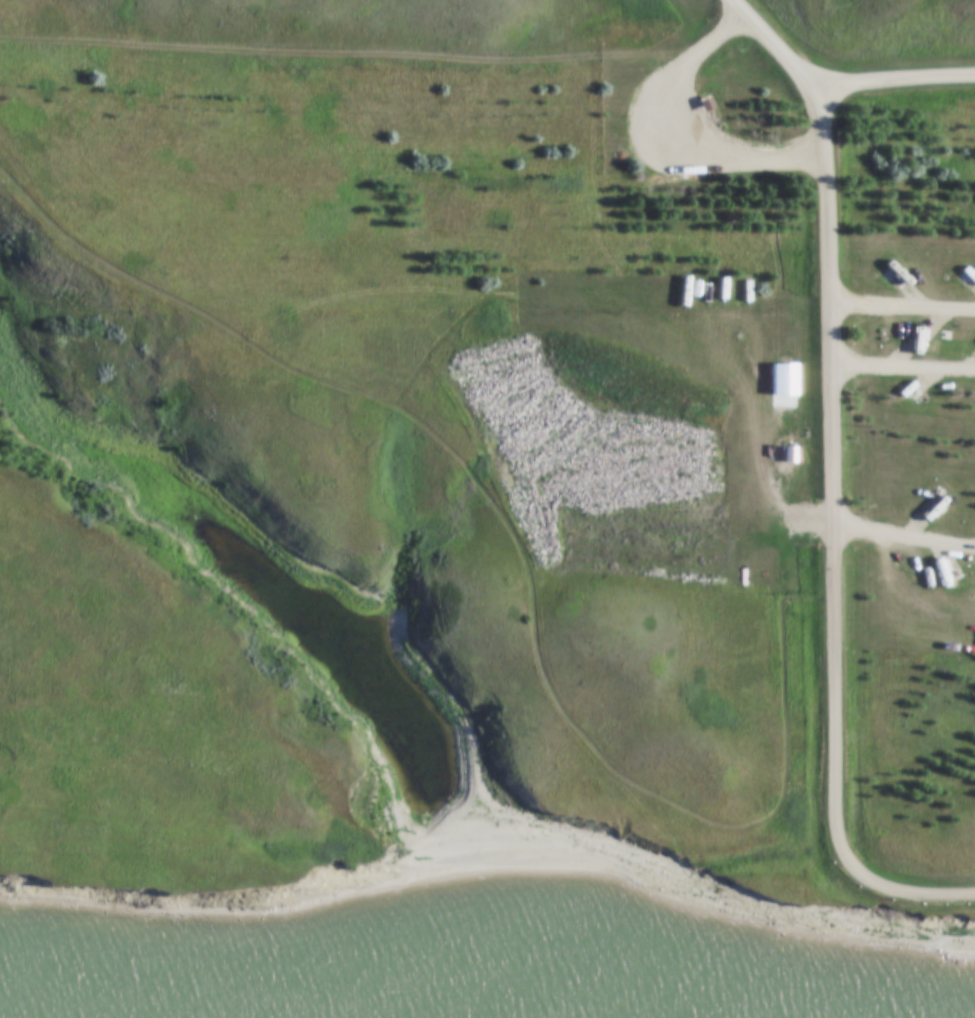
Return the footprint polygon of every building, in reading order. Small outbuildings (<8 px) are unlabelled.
[(890,279),(907,296),(916,287),(898,270),(890,279)] [(905,337),(911,344),(932,326),(925,319),(905,337)] [(796,462),(796,448),(784,448),(784,462),(796,462)]
